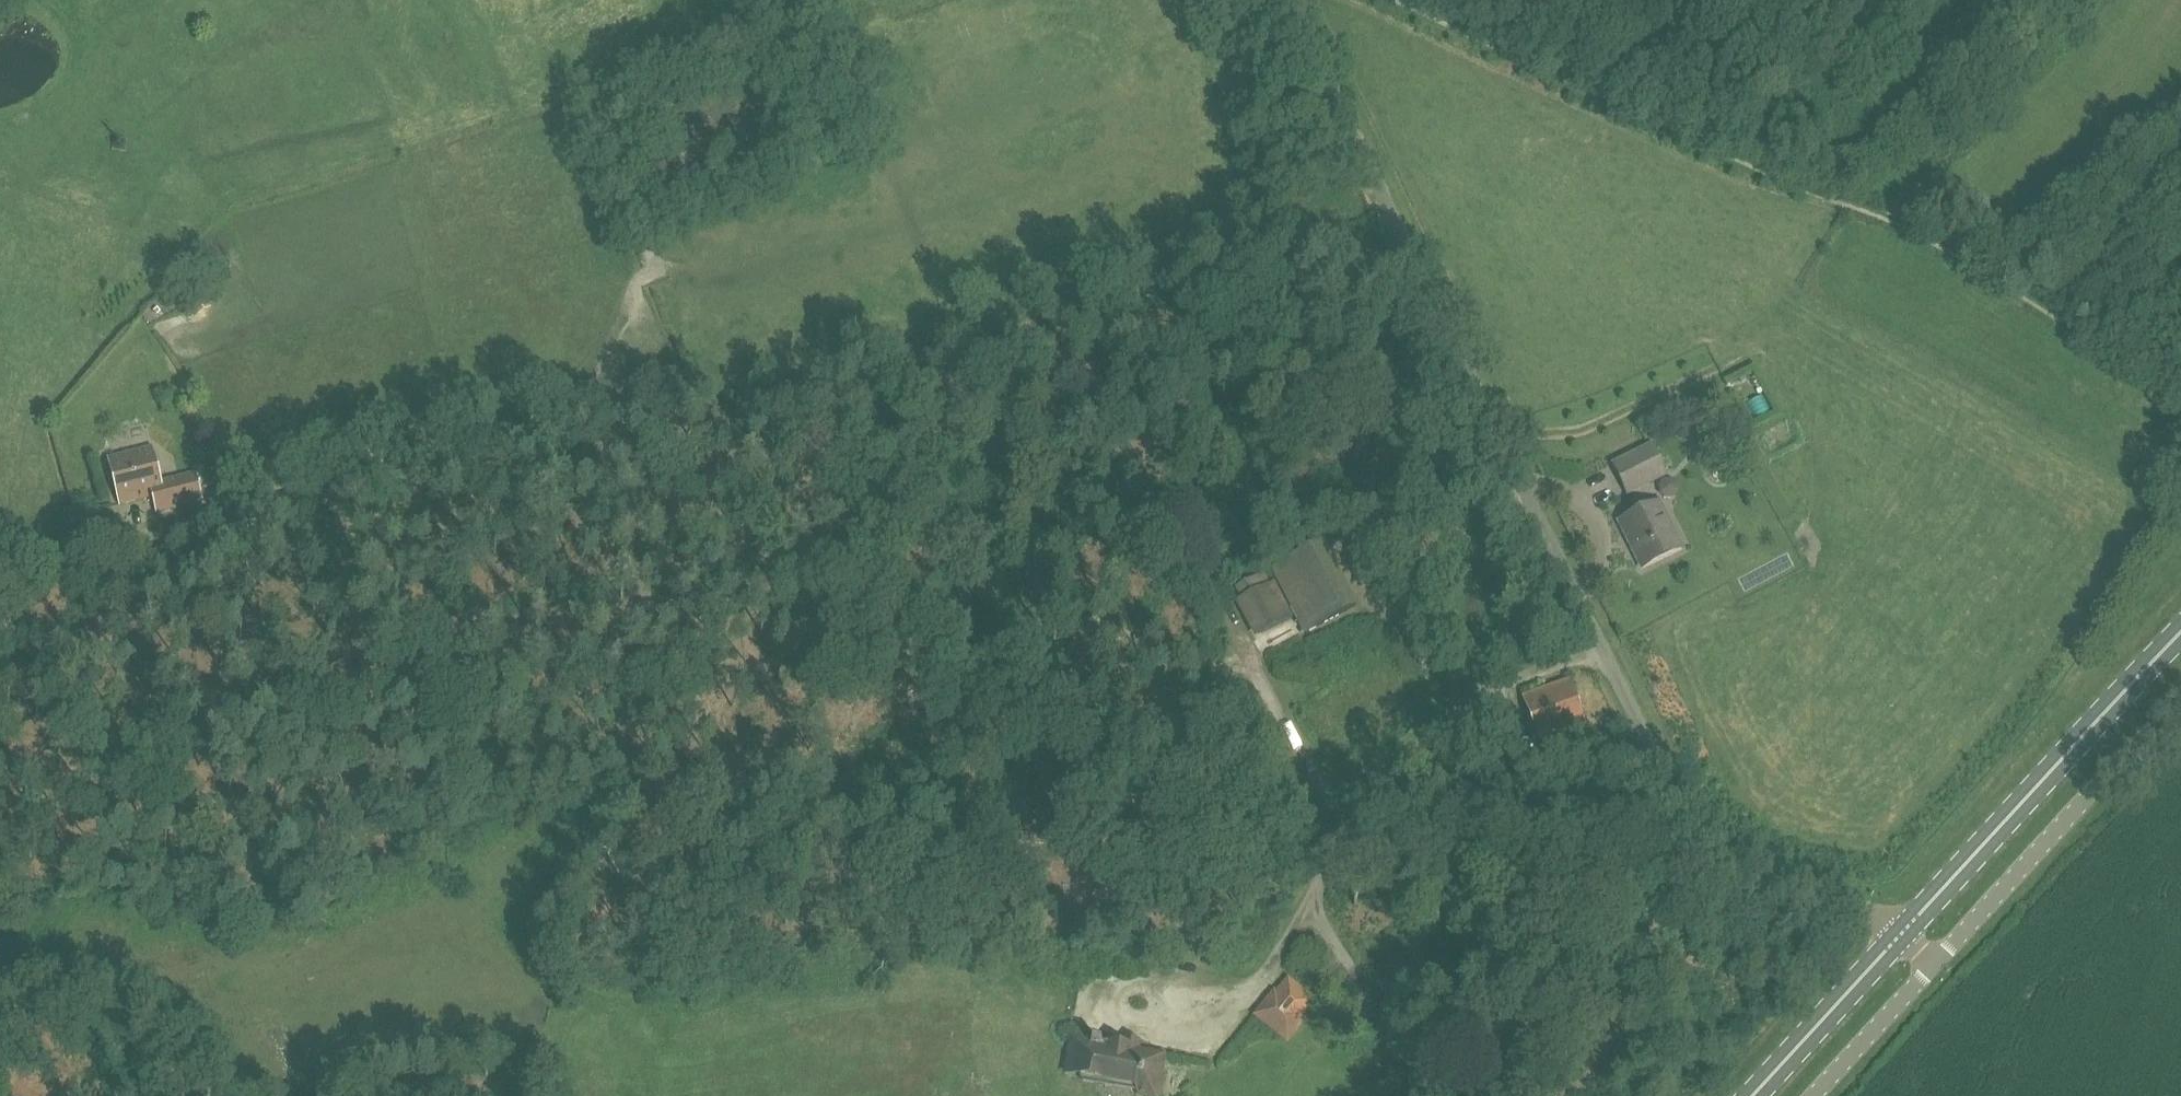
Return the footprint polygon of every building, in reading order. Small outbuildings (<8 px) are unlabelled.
[(205,297),(193,304),(199,314),(211,308),(205,297)] [(1651,443),(1610,464),(1618,481),(1642,469),(1650,485),(1667,476),(1651,443)] [(157,518),(187,511),(204,506),(195,473),(161,482),(152,447),(107,459),(119,506),(151,498),(157,518)] [(1684,550),(1660,500),(1616,522),(1640,573),(1684,550)] [(1365,537),(1343,551),(1362,578),(1382,562),(1365,537)] [(1307,633),(1350,611),(1317,548),(1275,569),(1307,633)] [(1273,582),(1263,587),(1235,601),(1254,640),(1292,621),(1273,582)] [(1568,681),(1521,698),(1537,743),(1584,726),(1568,681)] [(1271,996),(1252,1017),(1287,1045),(1308,1019),(1305,1017),(1318,1003),(1288,978),(1273,997),(1271,996)] [(1063,1076),(1078,1078),(1082,1083),(1094,1085),(1102,1080),(1139,1087),(1138,1093),(1137,1095),(1158,1095),(1165,1053),(1139,1049),(1122,1046),(1122,1043),(1070,1034),(1063,1076)]
